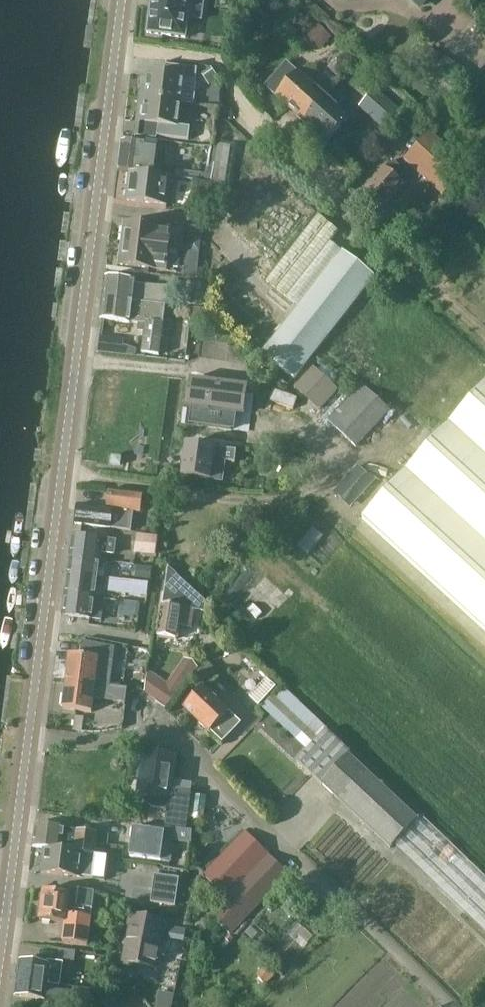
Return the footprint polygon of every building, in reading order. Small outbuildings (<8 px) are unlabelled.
[(147,33),(185,38),(190,0),(151,0),(147,33)] [(325,46),(333,32),(314,21),(306,35),(325,46)] [(164,77),(148,75),(146,89),(141,88),(139,98),(181,103),(184,81),(196,82),(197,69),(166,65),(164,77)] [(277,97),(302,120),(324,96),(316,90),(323,82),(312,73),(306,80),(298,73),(277,97)] [(324,96),(302,120),(328,143),(349,120),(337,109),(344,101),(330,89),(324,96)] [(403,114),(383,96),(376,89),(362,105),(388,130),(403,114)] [(181,103),(139,98),(138,107),(144,108),(142,122),(158,124),(157,136),(188,140),(190,127),(178,126),(181,103)] [(431,131),(404,160),(404,161),(417,172),(445,198),(472,169),(431,131)] [(145,144),(123,141),(119,170),(130,172),(130,174),(170,179),(170,177),(163,177),(165,168),(161,168),(162,163),(155,162),(157,150),(145,148),(145,144)] [(227,168),(230,144),(217,143),(214,166),(227,168)] [(382,210),(411,177),(417,172),(404,161),(399,166),(393,161),(364,193),(382,210)] [(170,179),(130,174),(126,200),(166,205),(170,179)] [(262,355),(293,380),(375,277),(331,242),(339,232),(319,215),(267,281),(300,307),(262,355)] [(171,228),(124,223),(121,244),(168,250),(171,228)] [(168,250),(121,244),(119,265),(166,270),(168,250)] [(136,281),(106,277),(105,277),(102,298),(164,306),(166,288),(135,284),(136,281)] [(420,337),(421,329),(420,322),(418,316),(415,310),(411,304),(406,300),(400,296),(395,294),(386,293),(380,293),(372,295),(366,298),(360,302),(355,308),(352,314),(350,321),(349,328),(349,334),(351,341),(354,348),(358,352),(363,357),(368,360),(374,363),(382,364),(389,364),(396,362),(404,359),(409,355),(414,349),(417,344),(420,337)] [(164,306),(102,298),(99,319),(143,325),(140,353),(157,355),(164,306)] [(129,356),(129,349),(118,348),(120,339),(101,336),(99,352),(129,356)] [(314,367),(296,385),(304,393),(321,375),(314,367)] [(195,381),(191,408),(200,409),(198,426),(233,430),(235,414),(243,415),(247,388),(195,381)] [(330,382),(313,401),(321,408),(338,390),(330,382)] [(362,384),(328,420),(357,448),(391,411),(362,384)] [(364,521),(484,632),(484,388),(364,521)] [(186,446),(181,484),(210,488),(220,489),(222,470),(234,471),(237,452),(226,451),(186,446)] [(358,468),(342,486),(359,501),(375,483),(358,468)] [(143,494),(108,489),(106,508),(77,503),(74,523),(132,530),(134,513),(140,514),(143,494)] [(113,540),(73,534),(70,554),(99,558),(100,552),(111,553),(113,540)] [(156,557),(158,537),(136,534),(133,554),(156,557)] [(99,558),(70,554),(68,574),(95,577),(96,570),(101,571),(103,561),(98,561),(99,558)] [(158,636),(177,639),(179,626),(192,628),(194,611),(207,613),(208,601),(169,566),(162,605),(158,636)] [(95,577),(68,574),(65,593),(94,597),(95,588),(100,589),(101,580),(95,579),(95,577)] [(94,597),(65,593),(62,613),(100,618),(101,610),(92,609),(94,597)] [(70,655),(67,682),(127,690),(130,664),(110,661),(108,680),(96,678),(98,659),(70,655)] [(204,688),(203,690),(187,709),(212,731),(211,733),(223,744),(242,724),(206,692),(219,678),(203,664),(191,676),(204,688)] [(168,709),(188,681),(177,673),(168,686),(148,672),(144,693),(168,709)] [(127,690),(67,682),(63,709),(91,712),(93,699),(125,703),(127,690)] [(326,731),(328,729),(282,686),(262,707),(308,750),(297,761),(392,849),(395,845),(484,930),(484,878),(422,817),(419,819),(350,754),(350,752),(326,731)] [(163,827),(184,830),(186,830),(191,792),(181,790),(182,781),(170,779),(173,756),(141,752),(135,795),(166,800),(163,827)] [(35,824),(33,845),(44,846),(72,849),(73,846),(73,839),(95,842),(97,832),(75,829),(75,830),(63,828),(64,828),(36,824),(35,824)] [(130,855),(161,859),(160,860),(171,862),(174,845),(162,843),(163,831),(133,828),(130,855)] [(246,831),(202,877),(225,898),(209,915),(231,936),(290,875),(246,831)] [(44,846),(41,870),(93,877),(96,853),(94,852),(95,842),(73,839),(73,846),(72,849),(44,846)] [(171,907),(174,896),(178,880),(155,875),(148,902),(171,907)] [(60,942),(84,945),(85,946),(93,892),(59,887),(59,892),(42,889),(37,919),(63,923),(60,942)] [(190,928),(170,925),(162,960),(182,964),(190,928)] [(124,963),(158,968),(165,933),(130,928),(124,963)] [(19,961),(19,965),(16,968),(15,973),(17,977),(15,996),(69,1002),(80,1004),(82,993),(70,992),(70,993),(52,991),(48,983),(58,985),(61,963),(47,961),(46,964),(19,961)]
